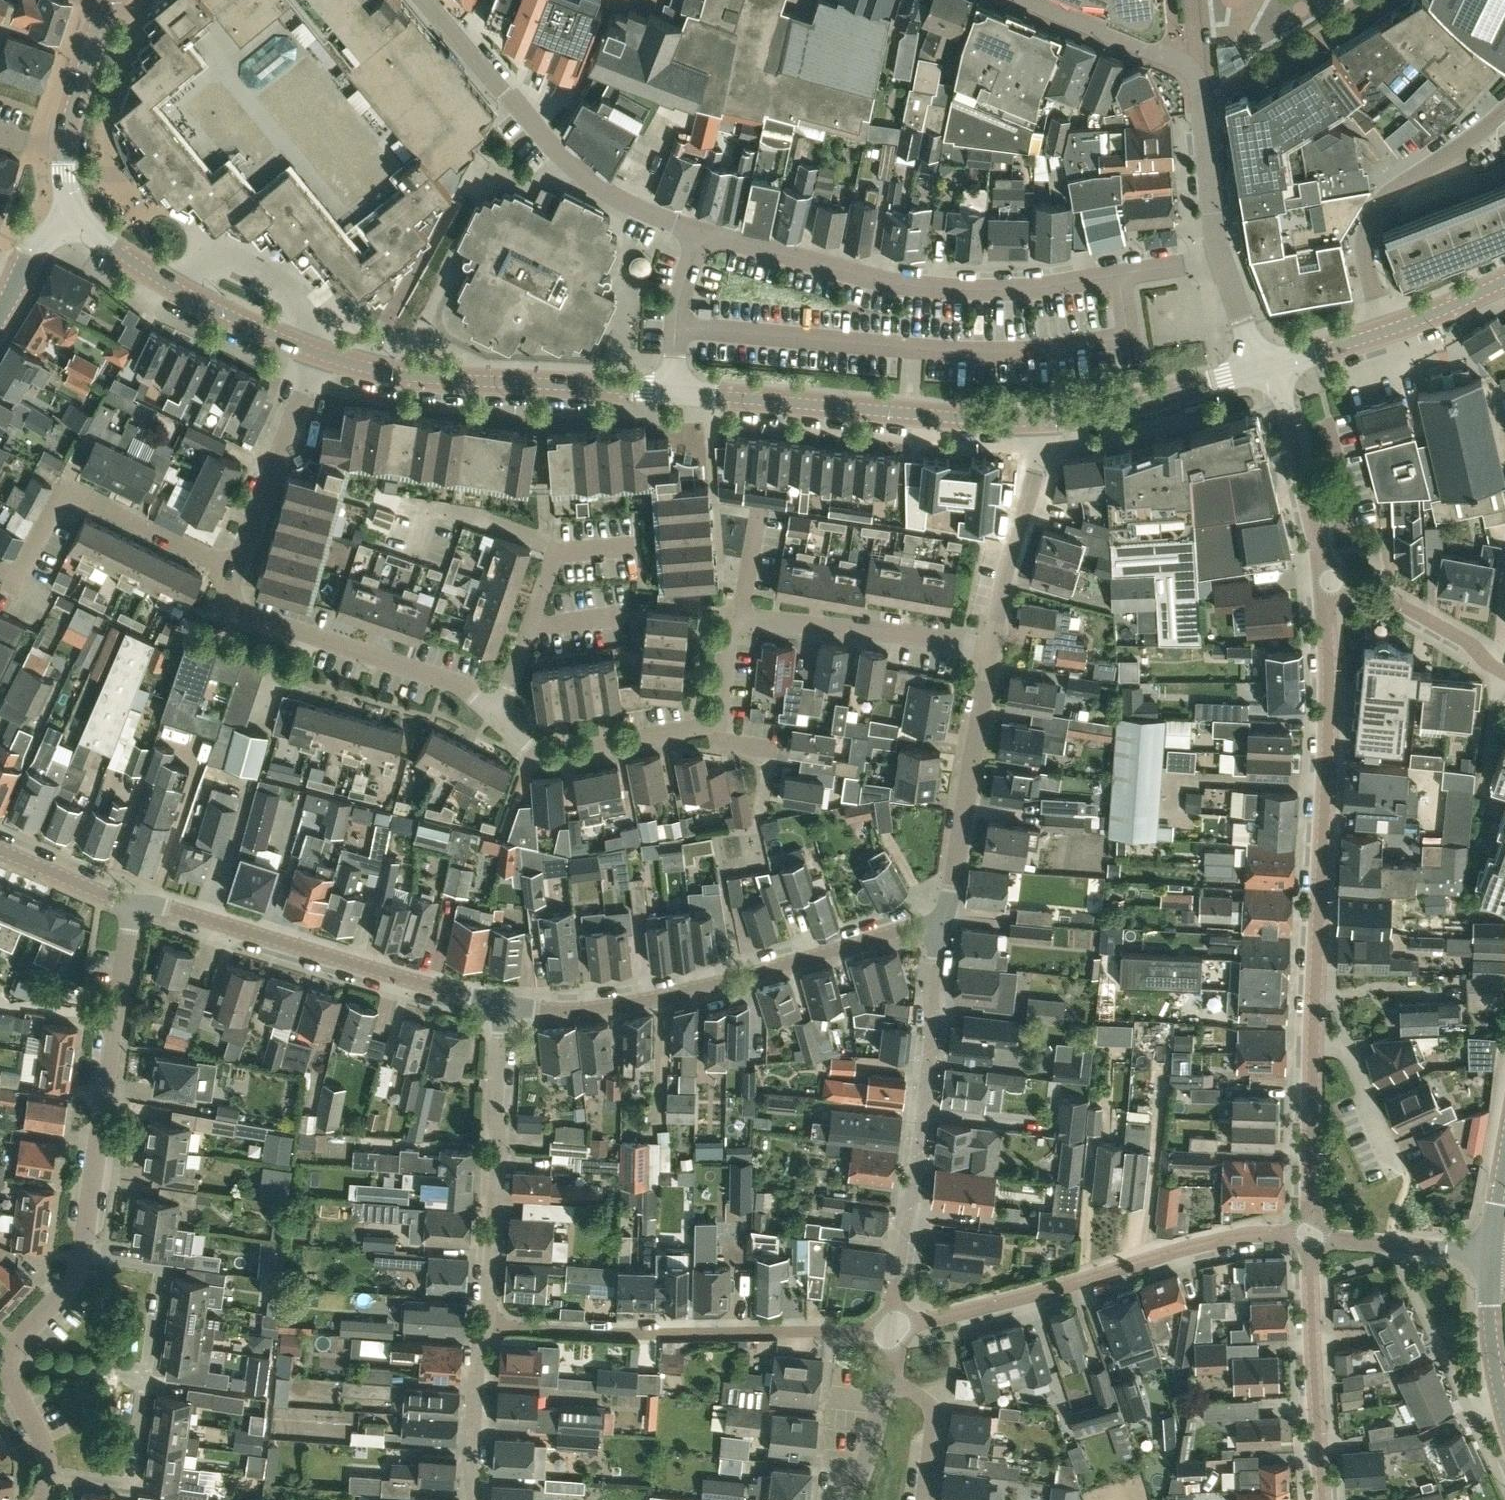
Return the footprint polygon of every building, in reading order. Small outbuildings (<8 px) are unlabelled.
[(71,5),(68,0),(19,0),(11,21),(57,40),(71,5)] [(113,127),(119,145),(131,161),(141,153),(151,164),(150,165),(152,167),(149,169),(147,167),(137,176),(150,190),(165,202),(166,201),(165,200),(170,197),(178,201),(200,213),(213,229),(224,220),(230,229),(240,234),(247,229),(261,244),(267,240),(279,254),(281,257),(282,256),(289,251),(302,266),(311,260),(325,277),(331,272),(331,273),(344,289),(349,285),(358,296),(366,290),(374,301),(375,302),(376,301),(394,287),(389,280),(405,267),(401,261),(416,249),(437,214),(447,198),(447,197),(445,195),(450,191),(454,188),(448,181),(456,175),(458,173),(460,175),(470,157),(496,111),(484,95),(467,75),(469,74),(463,66),(465,64),(450,46),(447,48),(441,40),(439,42),(405,0),(156,0),(166,13),(149,27),(157,37),(141,49),(123,102),(119,116),(123,122),(115,128),(115,127),(113,127)] [(487,17),(509,25),(505,36),(528,45),(526,50),(550,59),(549,61),(572,70),(598,0),(493,0),(487,17)] [(766,109),(795,118),(795,116),(866,137),(892,14),(888,12),(892,0),(819,0),(813,17),(782,7),(784,0),(673,0),(671,5),(666,4),(663,16),(684,24),(672,55),(708,70),(694,105),(722,110),(721,114),(762,122),(765,107),(766,107),(766,109)] [(922,9),(927,0),(901,0),(899,5),(901,6),(895,20),(907,25),(904,42),(917,44),(919,27),(915,26),(922,9)] [(971,0),(929,0),(923,13),(925,20),(931,23),(923,45),(944,53),(953,30),(958,32),(971,0)] [(955,77),(1036,109),(1040,87),(1062,35),(1035,23),(1006,11),(1006,12),(977,0),(963,41),(955,77)] [(1109,8),(1107,13),(1145,29),(1152,30),(1158,28),(1163,24),(1166,19),(1167,12),(1166,0),(1090,0),(1109,8)] [(1218,45),(1217,45),(1220,73),(1245,60),(1244,59),(1290,35),(1316,20),(1341,2),(1343,0),(1213,0),(1218,45)] [(1380,22),(1460,104),(1494,69),(1450,26),(1424,0),(1416,0),(1380,22)] [(1460,25),(1470,33),(1482,43),(1495,52),(1504,58),(1504,40),(1501,40),(1499,43),(1490,36),(1504,4),(1504,0),(1434,0),(1436,2),(1440,6),(1450,16),(1460,25)] [(601,33),(588,67),(596,70),(659,91),(694,105),(708,70),(672,55),(684,24),(663,16),(650,11),(648,17),(630,9),(628,15),(618,12),(608,16),(601,33)] [(1463,106),(1460,104),(1380,22),(1337,49),(1354,76),(1365,70),(1370,75),(1413,117),(1430,135),(1431,136),(1463,106)] [(54,50),(7,34),(0,54),(0,73),(41,87),(54,50)] [(1077,99),(1098,48),(1066,35),(1045,86),(1077,99)] [(1106,105),(1124,61),(1101,52),(1083,95),(1106,105)] [(1419,143),(1430,135),(1413,117),(1370,75),(1359,87),(1331,52),(1326,52),(1319,57),(1314,60),(1313,64),(1311,65),(1312,66),(1340,103),(1349,115),(1352,113),(1360,124),(1366,125),(1369,122),(1385,143),(1407,127),(1419,143)] [(934,100),(942,60),(919,56),(913,86),(910,86),(903,122),(945,132),(950,103),(934,100)] [(899,73),(911,76),(914,60),(901,57),(899,73)] [(1167,117),(1171,112),(1149,67),(1140,64),(1126,72),(1120,86),(1122,92),(1115,94),(1113,100),(1117,110),(1106,112),(1106,121),(1167,117)] [(1238,182),(1237,185),(1357,163),(1352,132),(1327,121),(1323,115),(1340,103),(1312,66),(1298,75),(1298,74),(1250,103),(1246,96),(1225,103),(1227,113),(1227,114),(1238,182)] [(646,125),(659,91),(596,70),(584,92),(563,130),(582,146),(594,156),(593,156),(612,172),(640,123),(646,125)] [(712,146),(720,112),(698,107),(691,139),(712,146)] [(792,132),(795,118),(766,109),(763,125),(759,140),(758,148),(753,171),(742,222),(758,226),(757,226),(758,227),(759,226),(770,229),(780,179),(771,177),(770,175),(783,169),(784,169),(788,152),(792,132)] [(1045,145),(1045,147),(1063,149),(1070,117),(1052,113),(1045,145)] [(759,140),(763,125),(743,121),(740,136),(759,140)] [(1120,165),(1173,163),(1169,121),(1071,127),(1067,150),(1071,173),(1095,168),(1114,167),(1115,166),(1120,165)] [(924,128),(903,123),(897,149),(918,154),(924,129),(924,128)] [(888,125),(886,139),(898,141),(900,127),(888,125)] [(1017,147),(1029,149),(1033,129),(1022,127),(1017,147)] [(940,158),(941,153),(944,136),(945,132),(924,129),(919,155),(940,158)] [(1033,129),(1029,149),(1036,150),(1044,151),(1044,149),(1045,147),(1039,146),(1043,131),(1033,129)] [(805,135),(792,132),(788,152),(801,155),(805,135)] [(954,137),(944,136),(941,153),(967,155),(966,164),(990,166),(993,144),(954,140),(954,137)] [(878,176),(891,178),(892,173),(897,143),(884,141),(878,176)] [(753,171),(758,148),(745,145),(740,169),(719,165),(723,149),(711,147),(707,163),(709,163),(696,210),(738,221),(749,171),(753,171)] [(1063,149),(1049,151),(1051,163),(1065,161),(1063,149)] [(1036,150),(1035,170),(1048,167),(1045,151),(1044,151),(1036,150)] [(656,195),(683,206),(700,162),(673,152),(656,195)] [(6,202),(20,161),(0,153),(0,200),(6,202)] [(800,237),(818,166),(800,161),(793,188),(784,186),(772,230),(800,237)] [(1239,198),(1241,209),(1365,188),(1362,172),(1359,172),(1357,163),(1237,185),(1239,198)] [(815,176),(831,179),(833,167),(819,164),(818,166),(815,176)] [(1074,203),(1076,205),(1118,196),(1119,193),(1174,187),(1172,166),(1124,170),(1124,172),(1121,172),(1120,165),(1115,166),(1114,167),(1095,168),(1071,173),(1069,174),(1074,203)] [(892,173),(891,178),(888,199),(899,201),(904,175),(892,173)] [(831,179),(815,176),(813,187),(829,190),(831,179)] [(989,252),(1007,252),(1007,221),(1008,185),(994,185),(994,202),(1000,202),(1000,215),(989,215),(989,252)] [(1027,252),(1027,214),(1018,214),(1018,201),(1023,201),(1023,185),(1008,185),(1007,221),(1007,252),(1027,252)] [(868,250),(879,188),(866,186),(864,202),(853,201),(845,246),(868,250)] [(981,256),(988,192),(988,188),(968,186),(964,188),(964,195),(962,195),(961,210),(948,209),(946,227),(959,228),(956,254),(981,256)] [(1123,223),(1176,219),(1174,187),(1119,193),(1118,196),(1076,205),(1076,248),(1092,246),(1125,238),(1123,223)] [(1245,229),(1249,251),(1339,236),(1368,187),(1365,188),(1241,209),(1245,229)] [(1382,235),(1400,280),(1504,239),(1504,188),(1382,235)] [(605,283),(610,283),(611,277),(608,274),(603,277),(598,274),(617,236),(604,229),(611,215),(562,191),(552,212),(505,189),(499,202),(485,195),(460,245),(472,251),(470,256),(466,255),(465,260),(468,265),(473,261),(476,262),(457,301),(471,308),(465,322),(513,345),(523,326),(569,349),(576,335),(591,342),(615,293),(603,287),(605,283)] [(882,252),(923,258),(931,207),(919,205),(920,194),(912,193),(910,212),(889,209),(882,252)] [(839,240),(846,207),(819,202),(812,234),(839,240)] [(1070,250),(1072,203),(1035,202),(1034,224),(1033,225),(1031,250),(1070,250)] [(1351,292),(1339,236),(1249,251),(1270,305),(1351,292)] [(75,313),(92,279),(56,260),(38,296),(75,313)] [(75,326),(71,320),(36,299),(14,335),(39,351),(50,333),(60,338),(68,339),(74,334),(75,326)] [(699,316),(712,317),(712,307),(700,306),(699,316)] [(123,318),(135,324),(140,314),(130,307),(123,318)] [(1504,346),(1504,321),(1502,323),(1498,316),(1491,321),(1490,319),(1465,335),(1476,355),(1499,341),(1503,347),(1504,346)] [(865,331),(879,330),(878,318),(864,318),(865,331)] [(150,381),(155,371),(154,370),(170,338),(150,328),(135,361),(144,365),(144,366),(140,366),(136,373),(139,377),(142,378),(135,393),(143,397),(150,381)] [(174,379),(190,347),(170,338),(154,370),(155,371),(167,376),(161,387),(170,391),(175,380),(174,379)] [(30,376),(41,358),(11,340),(0,358),(0,360),(7,365),(9,362),(20,368),(20,370),(30,376)] [(121,363),(128,350),(111,340),(104,353),(121,363)] [(195,385),(208,356),(190,347),(174,379),(175,380),(187,386),(181,397),(189,400),(196,385),(195,385)] [(91,381),(100,364),(76,352),(67,369),(91,381)] [(215,395),(231,363),(210,353),(208,356),(195,385),(196,385),(208,391),(203,402),(211,406),(216,395),(215,395)] [(30,376),(20,370),(20,368),(9,362),(7,365),(0,360),(0,384),(18,395),(30,376)] [(215,395),(216,395),(227,401),(222,411),(231,415),(236,405),(235,404),(250,372),(231,363),(215,395)] [(1412,435),(1366,446),(1378,495),(1423,492),(1424,505),(1432,503),(1436,518),(1449,518),(1483,510),(1486,523),(1504,518),(1504,500),(1501,483),(1504,482),(1504,477),(1481,376),(1471,378),(1468,365),(1425,375),(1428,388),(1418,391),(1431,449),(1419,452),(1414,436),(1412,436),(1412,435)] [(84,379),(69,372),(65,381),(79,389),(84,379)] [(250,424),(244,438),(254,443),(266,419),(255,414),(270,382),(250,372),(235,404),(236,405),(247,410),(242,421),(250,424)] [(133,396),(134,393),(137,388),(130,384),(125,393),(133,396)] [(1366,446),(1412,435),(1402,396),(1356,407),(1366,446)] [(0,399),(0,425),(5,417),(21,426),(24,421),(45,434),(55,417),(20,399),(13,400),(10,405),(0,399)] [(62,419),(85,431),(95,414),(72,401),(62,419)] [(295,466),(294,472),(291,472),(257,588),(306,602),(349,455),(530,484),(538,435),(346,403),(342,428),(326,426),(322,452),(324,452),(322,460),(312,457),(312,456),(311,455),(306,460),(300,464),(293,465),(293,466),(295,466)] [(101,477),(117,445),(107,440),(113,427),(104,422),(110,409),(100,404),(95,414),(85,431),(79,441),(91,446),(81,467),(101,477)] [(1111,573),(1152,571),(1155,571),(1160,643),(1200,643),(1197,577),(1198,577),(1193,517),(1193,505),(1191,464),(1212,460),(1267,450),(1264,439),(1257,413),(1232,420),(1232,419),(1103,455),(1107,488),(1109,534),(1110,558),(1111,573)] [(209,450),(200,468),(232,483),(242,463),(221,453),(227,442),(189,424),(183,437),(209,450)] [(684,461),(678,458),(677,458),(677,459),(678,459),(677,461),(671,462),(669,438),(647,439),(646,427),(549,434),(553,485),(657,476),(666,586),(716,582),(709,484),(696,485),(695,474),(694,474),(694,463),(699,462),(699,461),(691,462),(684,461)] [(101,477),(121,486),(137,454),(124,448),(130,437),(122,433),(117,445),(101,477)] [(726,448),(716,447),(717,461),(724,462),(724,470),(737,471),(736,483),(745,483),(746,472),(745,471),(748,436),(727,434),(726,448)] [(767,485),(768,474),(767,474),(770,438),(748,436),(745,471),(746,472),(759,473),(757,485),(767,485)] [(788,483),(789,476),(788,475),(792,440),(770,438),(767,474),(768,474),(780,475),(779,486),(788,487),(788,483)] [(799,509),(808,510),(810,481),(814,447),(815,442),(792,440),(788,475),(789,476),(788,483),(801,484),(799,509)] [(162,480),(164,475),(170,463),(173,456),(153,446),(147,459),(137,454),(121,486),(141,496),(151,475),(162,480)] [(831,495),(832,483),(831,483),(835,449),(814,447),(810,481),(823,482),(822,495),(831,495)] [(856,451),(835,449),(831,483),(832,483),(845,484),(844,496),(853,497),(854,485),(853,485),(856,451)] [(878,453),(856,451),(853,485),(854,485),(867,486),(866,498),(875,499),(876,487),(875,487),(878,453)] [(901,455),(878,453),(875,487),(876,487),(888,489),(887,500),(897,501),(901,455)] [(1103,455),(1103,453),(1064,457),(1065,471),(1060,471),(1052,499),(1068,498),(1069,504),(1083,502),(1084,513),(1081,524),(1109,534),(1107,488),(1103,455)] [(1213,463),(1212,460),(1191,464),(1193,505),(1193,517),(1238,510),(1281,503),(1266,453),(1213,463)] [(921,483),(905,482),(906,498),(920,500),(945,502),(967,504),(965,520),(960,520),(959,534),(984,539),(986,522),(993,523),(995,493),(1000,493),(1002,471),(997,471),(998,459),(971,457),(971,464),(949,462),(949,459),(923,457),(921,483)] [(64,461),(59,458),(53,469),(58,472),(64,461)] [(194,481),(180,474),(177,473),(179,468),(170,463),(164,475),(191,488),(223,503),(232,483),(200,468),(194,481)] [(32,475),(25,488),(16,506),(36,516),(52,485),(32,475)] [(736,488),(735,500),(743,501),(744,490),(745,483),(736,483),(736,488)] [(223,503),(191,488),(182,507),(164,498),(159,510),(188,524),(193,513),(213,523),(223,503)] [(743,501),(743,502),(765,506),(765,504),(766,494),(744,490),(743,501)] [(1393,515),(1405,515),(1405,533),(1400,533),(1396,535),(1396,552),(1399,552),(1399,565),(1423,565),(1422,532),(1421,532),(1420,493),(1393,495),(1393,515)] [(786,509),(787,497),(766,494),(765,504),(765,506),(786,509)] [(576,501),(577,514),(590,513),(589,500),(576,501)] [(380,503),(374,518),(392,524),(398,509),(380,503)] [(852,506),(831,503),(829,515),(851,518),(852,506)] [(1239,512),(1238,510),(1193,517),(1198,577),(1264,566),(1262,554),(1291,549),(1281,505),(1239,512)] [(8,522),(28,532),(36,516),(16,506),(8,522)] [(874,509),(852,506),(851,518),(873,521),(874,509)] [(812,517),(790,513),(787,533),(809,537),(812,517)] [(84,567),(105,526),(85,516),(68,550),(80,556),(76,563),(84,567)] [(820,519),(819,526),(832,528),(833,521),(820,519)] [(832,528),(846,530),(847,523),(833,521),(832,528)] [(1074,564),(1081,540),(1090,543),(1087,551),(1110,558),(1109,534),(1081,524),(1080,526),(1067,522),(1064,532),(1044,526),(1036,552),(1038,552),(1074,564)] [(863,525),(861,533),(875,535),(877,527),(863,525)] [(1427,546),(1443,545),(1442,525),(1425,526),(1427,546)] [(108,569),(124,535),(105,526),(84,567),(91,570),(94,563),(108,569)] [(877,527),(875,535),(889,537),(890,529),(877,527)] [(0,547),(0,549),(14,556),(24,537),(10,529),(0,547)] [(906,531),(905,539),(919,541),(920,534),(906,531)] [(919,541),(932,544),(933,536),(920,534),(919,541)] [(123,586),(144,545),(124,535),(108,569),(120,575),(116,583),(123,586)] [(524,568),(531,548),(496,536),(492,548),(483,546),(481,554),(524,568)] [(948,546),(961,549),(962,541),(949,539),(948,546)] [(1495,570),(1500,545),(1485,543),(1481,560),(1445,553),(1439,587),(1486,596),(1491,569),(1495,570)] [(147,588),(163,554),(144,545),(123,586),(129,589),(133,582),(147,588)] [(796,596),(804,550),(796,549),(795,557),(781,555),(775,592),(796,596)] [(864,593),(885,596),(893,551),(885,549),(884,558),(869,556),(867,570),(863,593),(864,593)] [(796,596),(818,600),(824,562),(811,560),(813,552),(804,550),(796,596)] [(907,600),(913,563),(900,561),(901,552),(893,551),(885,596),(907,600)] [(1076,564),(1074,564),(1038,552),(1030,578),(1068,590),(1076,564)] [(163,605),(183,564),(163,554),(147,588),(159,594),(155,602),(163,605)] [(517,589),(524,568),(481,554),(478,561),(486,564),(482,577),(517,589)] [(840,603),(847,557),(839,556),(838,564),(824,562),(818,600),(840,603)] [(862,607),(864,593),(863,593),(867,570),(855,568),(856,559),(847,557),(840,603),(862,607)] [(907,600),(928,603),(936,558),(928,557),(926,565),(913,563),(907,600)] [(950,607),(956,571),(943,569),(944,559),(936,558),(928,603),(950,607)] [(186,607),(203,574),(183,564),(163,605),(169,609),(173,601),(186,607)] [(1111,573),(1108,573),(1110,607),(1153,605),(1152,571),(1111,573)] [(336,611),(357,618),(372,575),(364,572),(361,579),(349,575),(336,611)] [(357,618),(378,625),(390,589),(378,585),(380,577),(372,575),(357,618)] [(517,589),(482,577),(478,589),(469,586),(466,595),(510,610),(517,589)] [(56,579),(53,586),(64,591),(67,585),(56,579)] [(1247,630),(1291,626),(1288,591),(1251,594),(1250,580),(1214,583),(1217,607),(1245,605),(1247,630)] [(378,625),(399,632),(413,589),(406,586),(403,593),(390,589),(378,625)] [(419,639),(432,603),(418,599),(421,591),(413,589),(399,632),(419,639)] [(699,614),(700,595),(659,591),(659,595),(657,610),(647,609),(641,682),(619,685),(615,658),(533,670),(539,711),(621,699),(623,709),(652,704),(653,693),(681,695),(689,613),(699,614)] [(92,605),(95,598),(83,592),(80,599),(92,605)] [(631,592),(630,607),(647,609),(657,610),(659,595),(631,592)] [(503,631),(510,610),(466,595),(464,603),(472,605),(468,619),(503,631)] [(107,604),(95,598),(92,605),(104,610),(107,604)] [(73,612),(87,620),(92,611),(77,603),(73,612)] [(1066,639),(1071,612),(1022,603),(1018,628),(1051,634),(1051,636),(1066,639)] [(24,622),(0,611),(0,676),(24,622)] [(131,624),(134,617),(122,611),(118,618),(131,624)] [(146,623),(134,617),(131,624),(143,630),(146,623)] [(496,651),(503,631),(468,619),(464,631),(444,624),(441,633),(496,651)] [(101,630),(91,626),(81,648),(91,653),(101,630)] [(138,685),(154,642),(127,629),(79,740),(70,760),(84,766),(92,745),(112,752),(122,726),(138,685)] [(174,636),(161,630),(158,637),(171,643),(174,636)] [(160,717),(190,727),(192,720),(199,723),(198,727),(218,734),(223,719),(195,710),(208,671),(229,678),(229,679),(235,681),(243,658),(186,639),(161,716),(160,717)] [(1416,700),(1422,701),(1420,720),(1471,725),(1473,706),(1479,706),(1482,679),(1467,678),(1467,680),(1431,676),(1431,668),(1411,666),(1413,648),(1396,647),(1385,639),(1382,639),(1378,640),(1376,643),(1375,644),(1365,644),(1363,660),(1357,669),(1355,673),(1356,676),(1358,679),(1361,681),(1355,743),(1402,748),(1409,686),(1417,687),(1416,700)] [(760,656),(757,684),(786,686),(783,710),(779,709),(778,718),(796,720),(798,709),(799,709),(802,683),(802,680),(790,679),(793,648),(776,646),(774,642),(766,641),(761,644),(760,656)] [(846,645),(821,642),(816,677),(817,677),(815,685),(802,683),(799,709),(811,711),(811,712),(820,714),(824,694),(823,694),(826,678),(841,681),(846,645)] [(155,644),(147,665),(161,670),(169,650),(155,644)] [(1088,648),(1060,644),(1058,662),(1085,666),(1088,648)] [(1252,644),(1213,644),(1213,656),(1227,656),(1227,658),(1252,658),(1252,644)] [(894,695),(895,689),(896,683),(882,681),(886,651),(862,648),(857,685),(858,685),(859,691),(868,693),(871,687),(881,689),(880,693),(894,695)] [(49,660),(29,650),(5,695),(37,711),(53,679),(42,674),(49,660)] [(1302,706),(1305,700),(1305,693),(1304,690),(1302,650),(1267,650),(1267,691),(1263,693),(1263,704),(1270,706),(1270,708),(1302,706)] [(1093,672),(1113,675),(1116,659),(1095,656),(1093,672)] [(240,668),(262,675),(265,665),(244,658),(240,668)] [(237,679),(259,686),(262,675),(240,668),(237,679)] [(899,668),(896,683),(895,689),(909,691),(907,703),(949,710),(952,689),(919,684),(921,672),(899,668)] [(1051,710),(1055,681),(1011,674),(1006,702),(1051,710)] [(1070,674),(1067,690),(1097,695),(1100,680),(1070,674)] [(259,686),(237,679),(234,689),(255,696),(259,686)] [(138,685),(122,726),(134,731),(149,690),(138,685)] [(1141,701),(1141,686),(1125,685),(1125,713),(1153,713),(1153,702),(1141,701)] [(230,700),(252,707),(255,696),(234,689),(230,700)] [(230,700),(227,710),(248,717),(252,707),(230,700)] [(308,750),(320,706),(298,700),(295,713),(279,708),(272,731),(302,740),(300,748),(308,750)] [(1193,716),(1213,717),(1247,718),(1248,703),(1194,701),(1193,716)] [(831,731),(844,733),(847,719),(849,704),(836,702),(831,731)] [(945,731),(949,710),(907,703),(904,724),(945,731)] [(341,711),(320,706),(308,750),(316,752),(319,744),(331,747),(341,711)] [(227,710),(223,721),(245,728),(248,717),(227,710)] [(362,717),(341,711),(331,747),(344,751),(342,759),(350,761),(362,717)] [(1114,732),(1115,726),(1115,723),(1044,711),(1041,725),(1004,718),(998,754),(1038,761),(1040,748),(1063,752),(1068,725),(1114,732)] [(1158,837),(1164,716),(1116,714),(1115,723),(1115,726),(1108,834),(1158,837)] [(1168,741),(1193,744),(1196,717),(1170,714),(1168,741)] [(18,726),(19,726),(21,720),(11,716),(4,734),(5,734),(2,742),(0,741),(0,767),(18,726)] [(360,755),(373,759),(383,723),(362,717),(350,761),(358,763),(360,755)] [(1291,731),(1250,729),(1250,718),(1247,718),(1213,717),(1213,734),(1246,735),(1248,738),(1248,750),(1290,752),(1291,731)] [(870,722),(847,719),(844,733),(869,737),(869,733),(870,722)] [(871,719),(870,722),(869,733),(898,737),(900,724),(871,719)] [(404,729),(383,723),(373,759),(385,762),(383,771),(392,773),(404,729)] [(19,726),(18,726),(0,767),(0,807),(3,808),(21,768),(20,768),(23,752),(32,731),(19,726)] [(236,726),(225,767),(257,775),(268,734),(236,726)] [(431,778),(452,737),(432,727),(415,761),(427,767),(423,774),(431,778)] [(831,756),(835,734),(794,727),(790,750),(831,756)] [(869,733),(869,737),(866,759),(872,759),(874,745),(896,749),(898,737),(869,733)] [(452,737),(431,778),(438,782),(442,774),(454,780),(471,747),(452,737)] [(1492,777),(1504,781),(1504,738),(1492,777)] [(7,810),(22,817),(35,788),(40,790),(46,775),(43,773),(51,755),(56,745),(42,739),(34,756),(27,766),(26,766),(7,810)] [(175,749),(155,742),(144,772),(151,774),(123,857),(156,867),(189,766),(171,761),(175,749)] [(141,775),(150,748),(134,742),(125,770),(141,775)] [(900,745),(898,763),(938,768),(940,750),(900,745)] [(471,747),(454,780),(465,786),(462,794),(469,798),(490,757),(471,747)] [(1190,749),(1168,748),(1167,767),(1189,768),(1190,749)] [(1289,773),(1290,752),(1248,750),(1234,749),(1233,771),(1289,773)] [(628,759),(634,796),(666,790),(660,753),(628,759)] [(731,795),(725,769),(708,772),(704,753),(677,759),(684,795),(700,792),(702,801),(731,795)] [(35,788),(22,817),(40,824),(67,762),(51,755),(43,773),(46,775),(40,790),(35,788)] [(490,757),(469,798),(477,802),(481,794),(492,800),(510,766),(490,757)] [(838,758),(835,771),(857,775),(859,761),(838,758)] [(1417,782),(1406,781),(1408,764),(1351,759),(1350,772),(1347,772),(1347,770),(1346,770),(1343,804),(1348,805),(1347,816),(1403,820),(1404,802),(1416,803),(1417,782)] [(941,774),(937,772),(938,768),(898,763),(895,786),(935,791),(935,787),(940,785),(941,774)] [(603,806),(603,813),(626,809),(618,765),(596,769),(603,806)] [(1005,775),(995,773),(990,797),(1021,803),(1023,789),(1034,791),(1037,770),(1006,766),(1005,775)] [(833,785),(835,771),(813,767),(812,776),(787,772),(783,797),(819,804),(823,783),(833,785)] [(1448,785),(1442,842),(1469,843),(1475,770),(1443,767),(1441,785),(1448,785)] [(604,819),(603,813),(603,806),(596,769),(574,774),(583,823),(604,819)] [(857,799),(860,775),(845,773),(841,797),(857,799)] [(563,815),(560,775),(532,777),(534,802),(519,803),(506,839),(537,847),(535,817),(563,815)] [(309,777),(307,784),(321,787),(323,780),(309,777)] [(321,787),(334,791),(336,784),(323,780),(321,787)] [(69,836),(81,807),(68,801),(75,786),(62,781),(43,825),(69,836)] [(875,799),(890,796),(892,784),(862,781),(860,801),(870,800),(875,799)] [(280,792),(256,786),(242,842),(259,846),(265,848),(280,792)] [(363,798),(365,790),(351,787),(349,794),(363,798)] [(726,815),(728,826),(752,821),(746,789),(734,791),(738,813),(726,815)] [(1299,792),(1261,790),(1245,789),(1244,813),(1297,816),(1299,792)] [(363,798),(376,801),(378,794),(365,790),(363,798)] [(348,815),(352,803),(328,796),(324,808),(348,815)] [(879,830),(893,828),(890,796),(875,799),(879,830)] [(1086,813),(1087,799),(1043,797),(1042,811),(1047,811),(1047,812),(1084,814),(1085,813),(1086,813)] [(108,852),(127,803),(113,798),(107,812),(93,807),(80,841),(108,852)] [(393,813),(406,816),(410,801),(397,798),(393,813)] [(236,808),(222,803),(210,800),(200,833),(226,841),(236,808)] [(860,801),(844,804),(847,821),(873,817),(870,800),(860,801)] [(438,817),(452,821),(455,809),(445,804),(442,810),(438,817)] [(425,814),(438,817),(442,810),(427,807),(425,814)] [(343,836),(348,815),(324,808),(321,819),(328,821),(326,831),(343,836)] [(1047,812),(1046,828),(1083,830),(1084,814),(1047,812)] [(1297,816),(1244,813),(1244,814),(1260,815),(1259,821),(1248,820),(1247,827),(1251,827),(1251,839),(1296,841),(1297,816)] [(779,815),(766,822),(774,837),(786,830),(779,815)] [(570,845),(582,844),(580,816),(568,817),(570,842),(570,845)] [(650,836),(663,834),(660,816),(647,819),(650,836)] [(451,828),(420,820),(415,839),(446,847),(451,828)] [(1039,843),(1041,829),(991,820),(985,855),(1022,862),(1026,841),(1039,843)] [(481,828),(494,831),(496,824),(483,821),(481,828)] [(384,863),(385,855),(391,825),(377,822),(371,855),(343,847),(338,864),(341,865),(335,886),(333,886),(323,921),(354,930),(364,895),(352,892),(362,857),(384,863)] [(620,828),(624,846),(641,843),(638,825),(620,828)] [(1469,843),(1442,842),(1424,841),(1423,862),(1382,859),(1383,838),(1377,834),(1343,832),(1342,857),(1340,857),(1338,886),(1465,893),(1469,843)] [(660,839),(662,853),(684,850),(683,842),(682,835),(660,839)] [(203,879),(213,850),(181,839),(171,868),(175,870),(174,873),(185,876),(186,873),(203,879)] [(499,871),(515,872),(518,842),(503,840),(499,871)] [(692,840),(683,842),(684,850),(685,863),(695,862),(694,853),(692,840)] [(1498,861),(1492,859),(1480,895),(1504,904),(1504,841),(1498,861)] [(259,846),(242,842),(238,854),(242,856),(231,893),(266,904),(278,865),(256,858),(259,846)] [(515,876),(513,878),(514,885),(524,887),(522,872),(519,846),(518,842),(515,872),(515,876)] [(555,851),(571,854),(571,853),(570,845),(570,842),(556,844),(555,851)] [(1296,844),(1247,842),(1246,846),(1236,846),(1236,851),(1235,863),(1245,863),(1295,866),(1296,844)] [(813,930),(839,922),(827,887),(816,891),(801,846),(785,851),(789,863),(780,866),(791,899),(802,896),(813,930)] [(873,897),(876,903),(877,905),(908,889),(885,847),(869,856),(874,866),(861,875),(864,881),(860,883),(858,886),(858,890),(859,894),(861,897),(865,898),(869,899),(873,897)] [(1205,849),(1204,861),(1235,863),(1236,851),(1205,849)] [(601,875),(600,867),(599,851),(571,853),(571,854),(573,877),(601,875)] [(317,860),(300,855),(283,909),(302,915),(305,905),(315,870),(314,870),(317,860)] [(380,913),(373,936),(398,943),(410,903),(407,902),(391,898),(395,886),(400,858),(385,855),(384,863),(374,911),(380,913)] [(320,920),(336,866),(317,860),(314,870),(315,870),(305,905),(302,915),(320,920)] [(1233,863),(1204,862),(1204,873),(1232,875),(1233,863)] [(469,896),(474,868),(450,863),(444,891),(469,896)] [(1293,887),(1295,866),(1245,863),(1244,884),(1293,887)] [(969,869),(965,904),(1006,909),(1010,874),(969,869)] [(524,887),(526,902),(544,900),(541,870),(522,872),(524,887)] [(634,910),(631,877),(630,876),(617,877),(621,913),(635,911),(634,910)] [(643,876),(631,877),(634,910),(647,909),(643,876)] [(771,915),(782,911),(779,902),(772,881),(761,884),(767,901),(744,909),(755,941),(777,934),(771,915)] [(6,884),(0,899),(0,914),(4,916),(0,925),(0,944),(4,946),(26,893),(6,884)] [(395,886),(391,898),(407,902),(410,891),(395,886)] [(1292,911),(1292,903),(1293,889),(1244,886),(1243,899),(1232,899),(1232,907),(1232,909),(1243,909),(1243,908),(1292,911)] [(713,919),(726,917),(721,888),(704,890),(701,912),(691,913),(695,953),(717,950),(713,919)] [(423,950),(438,899),(410,891),(407,902),(410,903),(398,943),(423,950)] [(1340,891),(1338,927),(1388,929),(1390,893),(1340,891)] [(1171,907),(1193,908),(1194,893),(1171,892),(1171,907)] [(46,901),(26,893),(4,946),(13,950),(24,925),(34,929),(46,901)] [(1431,910),(1446,909),(1445,894),(1430,895),(1431,910)] [(1232,907),(1232,899),(1232,897),(1200,895),(1200,906),(1232,907)] [(66,910),(46,901),(34,929),(45,933),(34,959),(43,962),(66,910)] [(1200,906),(1199,918),(1231,920),(1232,909),(1232,907),(1200,906)] [(491,925),(494,910),(480,907),(477,921),(456,917),(447,957),(482,965),(491,925)] [(1052,911),(1019,907),(1018,922),(1051,925),(1052,911)] [(1231,920),(1242,920),(1242,929),(1291,932),(1292,911),(1243,908),(1243,909),(1232,909),(1231,920)] [(614,969),(609,926),(608,926),(606,909),(582,912),(584,931),(588,930),(593,971),(614,969)] [(691,909),(669,912),(675,962),(696,959),(695,953),(691,913),(691,909)] [(73,946),(85,918),(66,910),(43,962),(55,968),(66,943),(73,946)] [(579,972),(574,932),(575,932),(572,911),(540,915),(543,937),(545,937),(550,976),(579,972)] [(675,962),(669,912),(647,915),(653,964),(675,962)] [(1504,937),(1504,922),(1475,918),(1474,934),(1504,937)] [(490,967),(520,970),(524,929),(512,928),(512,926),(510,921),(501,920),(499,924),(494,924),(490,967)] [(1012,921),(1010,938),(1051,942),(1053,925),(1051,925),(1018,922),(1012,921)] [(609,926),(614,969),(633,966),(628,924),(609,926)] [(959,960),(995,964),(1007,965),(1008,953),(996,951),(998,932),(962,928),(959,960)] [(1242,936),(1241,941),(1229,941),(1230,932),(1212,931),(1211,947),(1241,949),(1241,956),(1290,960),(1290,938),(1242,936)] [(1338,932),(1338,947),(1344,948),(1344,951),(1387,953),(1387,952),(1392,949),(1394,946),(1394,941),(1393,938),(1388,935),(1338,932)] [(1443,935),(1410,933),(1409,947),(1435,948),(1435,952),(1441,953),(1441,949),(1442,949),(1443,935)] [(1475,938),(1474,954),(1504,955),(1504,939),(1475,938)] [(173,1024),(196,1031),(207,996),(183,988),(195,953),(162,942),(153,971),(174,978),(168,994),(181,998),(173,1024)] [(1387,957),(1387,953),(1344,951),(1344,948),(1338,947),(1338,969),(1410,972),(1411,958),(1387,957)] [(884,990),(883,991),(883,993),(907,986),(898,951),(876,956),(875,957),(884,990)] [(1203,956),(1122,952),(1120,984),(1201,987),(1203,956)] [(854,1010),(866,1008),(863,996),(883,991),(884,990),(875,957),(876,956),(876,954),(853,961),(860,985),(848,989),(854,1010)] [(1241,956),(1240,979),(1289,981),(1290,960),(1241,956)] [(1504,976),(1504,960),(1474,959),(1473,974),(1504,976)] [(996,1002),(1000,968),(958,963),(954,997),(996,1002)] [(222,1036),(244,1043),(250,1021),(246,1020),(261,974),(229,964),(214,1010),(229,1014),(222,1036)] [(813,1012),(811,1013),(815,1029),(827,1025),(823,1009),(844,1003),(834,966),(803,975),(813,1012)] [(1500,1009),(1504,976),(1473,974),(1467,975),(1468,1010),(1500,1009)] [(290,1022),(301,986),(270,977),(259,1013),(290,1022)] [(768,1022),(800,1013),(790,978),(758,988),(768,1022)] [(1287,1018),(1289,981),(1240,979),(1239,1002),(1232,1002),(1229,1004),(1229,1014),(1239,1016),(1287,1018)] [(329,1037),(341,999),(308,989),(296,1026),(329,1037)] [(1065,1000),(1029,996),(1026,1017),(1062,1022),(1065,1000)] [(887,998),(885,1010),(909,1014),(910,1001),(887,998)] [(367,1046),(378,1010),(347,1000),(336,1036),(367,1046)] [(1437,1018),(1461,1017),(1461,1007),(1458,1007),(1458,1001),(1436,1002),(1436,1001),(1400,1003),(1401,1030),(1437,1029),(1437,1018)] [(749,1002),(728,1007),(728,1048),(748,1048),(749,1002)] [(683,1072),(696,1073),(698,1073),(699,1003),(672,1009),(672,1046),(683,1047),(683,1072)] [(727,1065),(728,1048),(728,1007),(708,1012),(707,1064),(727,1065)] [(866,1008),(854,1010),(855,1021),(875,1023),(873,1036),(882,1037),(880,1051),(908,1054),(911,1025),(884,1022),(885,1010),(866,1008)] [(1017,1020),(978,1015),(962,1013),(961,1026),(951,1025),(947,1053),(992,1059),(994,1041),(1014,1043),(1017,1020)] [(651,1055),(652,1014),(627,1020),(624,1075),(636,1076),(636,1055),(651,1055)] [(416,1065),(428,1022),(403,1016),(391,1059),(416,1065)] [(818,1045),(811,1018),(799,1021),(806,1048),(818,1045)] [(44,1022),(40,1052),(74,1057),(78,1027),(44,1022)] [(603,1075),(602,1066),(614,1064),(610,1022),(580,1026),(587,1092),(599,1091),(597,1076),(603,1075)] [(1099,1023),(1098,1040),(1110,1041),(1111,1023),(1099,1023)] [(569,1092),(583,1090),(576,1026),(540,1030),(545,1070),(566,1067),(569,1092)] [(460,1075),(469,1035),(436,1027),(427,1067),(460,1075)] [(1286,1051),(1287,1030),(1238,1027),(1238,1050),(1286,1051)] [(1494,1067),(1497,1037),(1467,1034),(1469,1067),(1494,1067)] [(272,1035),(265,1062),(280,1066),(288,1040),(272,1035)] [(1412,1041),(1409,1035),(1373,1037),(1378,1050),(1367,1055),(1379,1081),(1421,1062),(1419,1056),(1423,1054),(1416,1039),(1412,1041)] [(288,1040),(280,1066),(305,1073),(313,1046),(288,1039),(288,1040)] [(1093,1044),(1075,1042),(1074,1059),(1054,1057),(1053,1077),(1091,1081),(1093,1044)] [(1285,1072),(1286,1051),(1238,1050),(1237,1070),(1285,1072)] [(70,1086),(74,1057),(40,1052),(36,1081),(70,1086)] [(208,1078),(210,1065),(198,1064),(199,1061),(161,1055),(160,1058),(156,1057),(154,1068),(158,1069),(155,1087),(179,1091),(178,1096),(189,1097),(189,1093),(194,1093),(196,1076),(208,1078)] [(832,1055),(831,1069),(852,1071),(853,1057),(832,1055)] [(375,1090),(386,1093),(394,1064),(382,1061),(375,1090)] [(987,1071),(946,1066),(941,1103),(984,1108),(987,1082),(1008,1084),(1007,1087),(1009,1089),(1020,1091),(1022,1089),(1022,1086),(1024,1086),(1025,1073),(988,1068),(987,1071)] [(755,1113),(756,1067),(743,1067),(742,1094),(743,1094),(743,1113),(755,1113)] [(1203,1086),(1203,1072),(1170,1071),(1170,1077),(1169,1085),(1203,1086)] [(418,1075),(405,1072),(398,1101),(411,1104),(418,1075)] [(902,1104),(905,1076),(870,1072),(869,1082),(824,1077),(822,1096),(867,1101),(902,1104)] [(1223,1087),(1223,1072),(1203,1072),(1203,1086),(1223,1087)] [(621,1076),(608,1076),(608,1096),(620,1097),(621,1076)] [(408,1137),(422,1138),(427,1116),(433,1084),(420,1081),(408,1137)] [(1451,1102),(1439,1107),(1428,1081),(1387,1099),(1398,1125),(1436,1109),(1441,1122),(1457,1115),(1451,1102)] [(323,1083),(315,1123),(338,1128),(347,1087),(323,1083)] [(7,1105),(7,1110),(14,1111),(14,1110),(27,1112),(26,1124),(64,1130),(68,1096),(30,1091),(31,1089),(0,1085),(0,1104),(7,1105)] [(1219,1101),(1219,1088),(1191,1087),(1190,1100),(1219,1101)] [(695,1120),(696,1099),(696,1092),(669,1091),(667,1119),(695,1120)] [(1085,1139),(1089,1100),(1059,1096),(1055,1135),(1085,1139)] [(1273,1119),(1276,1119),(1278,1119),(1279,1101),(1274,1100),(1274,1097),(1234,1096),(1233,1118),(1273,1119)] [(1491,1105),(1475,1100),(1469,1122),(1475,1124),(1470,1142),(1481,1145),(1491,1105)] [(237,1106),(218,1102),(216,1114),(235,1117),(237,1106)] [(1103,1107),(1089,1106),(1087,1132),(1101,1133),(1103,1107)] [(829,1136),(897,1145),(901,1115),(833,1107),(829,1136)] [(1136,1124),(1148,1125),(1149,1110),(1137,1109),(1136,1124)] [(195,1128),(235,1135),(238,1121),(197,1113),(195,1128)] [(1273,1142),(1273,1139),(1278,1139),(1278,1119),(1276,1119),(1273,1119),(1233,1118),(1233,1141),(1273,1142)] [(148,1141),(147,1145),(187,1151),(191,1127),(151,1121),(149,1132),(147,1133),(147,1140),(148,1141)] [(983,1146),(985,1134),(971,1132),(972,1126),(939,1122),(935,1156),(968,1160),(970,1144),(983,1146)] [(1439,1179),(1466,1167),(1448,1124),(1420,1136),(1428,1154),(1413,1160),(1423,1182),(1437,1175),(1439,1179)] [(320,1128),(320,1144),(335,1145),(336,1129),(320,1128)] [(1190,1134),(1190,1146),(1218,1147),(1218,1134),(1190,1134)] [(53,1176),(58,1143),(22,1138),(17,1171),(53,1176)] [(696,1154),(706,1154),(705,1138),(695,1138),(696,1154)] [(1080,1183),(1085,1142),(1063,1139),(1058,1181),(1079,1183),(1080,1183)] [(588,1155),(589,1142),(556,1140),(552,1140),(551,1153),(588,1155)] [(593,1140),(593,1152),(606,1153),(607,1140),(593,1140)] [(1094,1195),(1120,1197),(1125,1144),(1099,1141),(1094,1195)] [(650,1187),(650,1142),(625,1142),(624,1187),(650,1187)] [(892,1182),(896,1148),(854,1143),(850,1177),(892,1182)] [(1145,1200),(1150,1146),(1125,1144),(1120,1197),(1145,1200)] [(174,1173),(172,1187),(197,1191),(200,1177),(195,1176),(196,1166),(185,1165),(187,1151),(147,1145),(147,1150),(144,1151),(144,1157),(145,1159),(144,1169),(174,1173)] [(401,1170),(409,1170),(475,1175),(476,1149),(442,1147),(442,1155),(420,1153),(420,1148),(402,1147),(401,1170)] [(1208,1166),(1209,1150),(1173,1148),(1172,1163),(1208,1166)] [(381,1150),(355,1149),(354,1167),(380,1167),(381,1150)] [(582,1155),(581,1168),(620,1171),(621,1159),(582,1155)] [(801,1162),(806,1180),(821,1177),(817,1159),(801,1162)] [(1223,1160),(1222,1184),(1284,1185),(1284,1161),(1223,1160)] [(731,1162),(731,1173),(731,1206),(751,1206),(752,1162),(731,1162)] [(935,1191),(934,1204),(990,1211),(994,1176),(938,1169),(936,1182),(938,1182),(937,1191),(935,1191)] [(473,1200),(475,1175),(409,1170),(408,1184),(424,1185),(423,1195),(439,1196),(439,1198),(473,1200)] [(597,1201),(598,1185),(550,1182),(550,1173),(515,1170),(513,1196),(597,1201)] [(1054,1213),(1041,1211),(1038,1234),(1073,1238),(1079,1183),(1057,1181),(1054,1213)] [(1178,1184),(1162,1182),(1158,1218),(1174,1220),(1178,1184)] [(357,1199),(409,1202),(410,1187),(358,1183),(357,1199)] [(1283,1210),(1284,1185),(1222,1184),(1222,1221),(1231,1221),(1231,1209),(1283,1210)] [(21,1185),(17,1214),(50,1219),(54,1189),(21,1185)] [(195,1205),(197,1191),(172,1187),(170,1201),(140,1196),(138,1207),(136,1208),(136,1215),(137,1217),(136,1220),(176,1226),(180,1203),(195,1205)] [(622,1187),(622,1201),(637,1201),(637,1187),(622,1187)] [(768,1190),(755,1189),(753,1228),(765,1229),(772,1229),(773,1215),(766,1214),(768,1190)] [(844,1197),(824,1195),(823,1206),(843,1209),(844,1197)] [(366,1217),(400,1219),(401,1205),(401,1203),(367,1200),(366,1217)] [(588,1203),(555,1201),(554,1217),(587,1219),(588,1203)] [(277,1204),(265,1214),(274,1225),(272,1240),(285,1241),(288,1215),(286,1215),(277,1204)] [(885,1242),(889,1209),(854,1204),(850,1237),(885,1242)] [(470,1243),(472,1209),(427,1206),(425,1240),(470,1243)] [(46,1248),(50,1219),(17,1214),(13,1243),(46,1248)] [(552,1237),(553,1219),(512,1216),(509,1254),(567,1258),(568,1239),(552,1237)] [(196,1253),(173,1249),(176,1226),(136,1220),(135,1225),(133,1226),(132,1233),(134,1236),(133,1244),(163,1248),(161,1262),(194,1267),(196,1253)] [(696,1222),(696,1266),(695,1303),(730,1304),(731,1267),(716,1267),(717,1222),(696,1222)] [(756,1255),(755,1305),(782,1305),(783,1272),(788,1273),(788,1255),(776,1255),(776,1231),(763,1230),(752,1230),(752,1255),(756,1255)] [(980,1275),(982,1257),(998,1259),(1002,1234),(978,1231),(976,1245),(937,1240),(934,1269),(980,1275)] [(391,1247),(419,1245),(419,1232),(390,1234),(391,1247)] [(638,1303),(638,1268),(631,1268),(631,1262),(633,1262),(633,1234),(621,1234),(621,1267),(620,1295),(620,1302),(638,1303)] [(638,1268),(638,1303),(656,1303),(657,1247),(657,1235),(647,1235),(646,1268),(638,1268)] [(881,1281),(885,1247),(847,1242),(848,1241),(810,1236),(811,1272),(825,1274),(828,1255),(844,1258),(841,1276),(881,1281)] [(268,1244),(263,1274),(280,1277),(285,1247),(268,1244)] [(690,1248),(657,1247),(656,1303),(689,1303),(690,1248)] [(375,1265),(387,1266),(428,1268),(427,1288),(467,1291),(469,1257),(375,1251),(375,1265)] [(1232,1297),(1247,1296),(1247,1292),(1287,1291),(1285,1256),(1246,1258),(1247,1280),(1232,1280),(1232,1297)] [(16,1298),(32,1281),(18,1268),(13,1273),(0,1261),(0,1283),(16,1298)] [(1223,1261),(1207,1263),(1209,1277),(1225,1275),(1223,1261)] [(546,1301),(548,1265),(509,1262),(506,1299),(546,1301)] [(570,1264),(569,1278),(566,1278),(565,1290),(589,1291),(589,1296),(603,1297),(603,1294),(620,1295),(621,1267),(570,1264)] [(174,1276),(171,1298),(206,1303),(229,1307),(234,1273),(189,1266),(189,1270),(179,1269),(178,1277),(174,1276)] [(1170,1308),(1187,1303),(1177,1274),(1141,1285),(1150,1314),(1147,1315),(1155,1339),(1172,1334),(1166,1318),(1172,1316),(1170,1308)] [(267,1289),(283,1291),(284,1279),(268,1278),(267,1289)] [(1210,1297),(1231,1297),(1231,1281),(1210,1282),(1210,1297)] [(0,1283),(0,1314),(16,1298),(0,1283)] [(1380,1334),(1414,1318),(1411,1311),(1413,1305),(1407,1303),(1404,1295),(1388,1303),(1380,1288),(1357,1299),(1370,1326),(1375,1323),(1380,1334)] [(1157,1351),(1136,1290),(1134,1291),(1133,1289),(1117,1294),(1118,1296),(1099,1303),(1101,1308),(1098,1309),(1104,1324),(1106,1324),(1120,1364),(1157,1351)] [(1251,1292),(1251,1300),(1285,1300),(1285,1292),(1251,1292)] [(464,1331),(466,1300),(407,1296),(407,1298),(405,1298),(404,1301),(403,1309),(404,1312),(406,1312),(405,1327),(464,1331)] [(204,1315),(206,1303),(171,1298),(168,1319),(219,1327),(220,1317),(204,1315)] [(1227,1309),(1226,1298),(1201,1299),(1202,1310),(1227,1309)] [(1252,1336),(1252,1335),(1288,1334),(1287,1300),(1252,1301),(1252,1323),(1228,1324),(1229,1337),(1252,1336)] [(1190,1364),(1199,1307),(1183,1304),(1174,1361),(1190,1364)] [(1081,1344),(1088,1342),(1076,1307),(1048,1317),(1060,1351),(1065,1349),(1072,1368),(1088,1363),(1081,1344)] [(584,1311),(561,1310),(560,1318),(584,1319),(584,1311)] [(264,1312),(262,1324),(278,1326),(280,1314),(264,1312)] [(349,1335),(393,1338),(394,1322),(372,1321),(372,1318),(350,1317),(349,1335)] [(1414,1318),(1380,1334),(1385,1343),(1381,1345),(1376,1346),(1379,1368),(1386,1367),(1394,1365),(1402,1362),(1398,1353),(1425,1340),(1421,1333),(1423,1327),(1417,1325),(1414,1318)] [(168,1319),(165,1341),(212,1348),(214,1336),(224,1338),(226,1328),(219,1327),(168,1319)] [(1026,1338),(1022,1324),(998,1331),(1010,1372),(1025,1368),(1029,1383),(1052,1376),(1039,1334),(1026,1338)] [(288,1329),(279,1375),(297,1378),(305,1332),(288,1329)] [(994,1377),(1010,1372),(998,1331),(974,1338),(978,1354),(965,1358),(970,1376),(957,1375),(955,1396),(977,1398),(999,1392),(994,1377)] [(273,1336),(265,1335),(264,1344),(272,1345),(273,1336)] [(411,1341),(394,1340),(393,1354),(410,1355),(411,1341)] [(461,1379),(463,1343),(423,1340),(420,1376),(461,1379)] [(1227,1340),(1196,1341),(1197,1371),(1228,1370),(1227,1340)] [(210,1360),(212,1348),(165,1341),(162,1363),(201,1369),(199,1380),(225,1384),(227,1372),(209,1369),(210,1360)] [(503,1345),(501,1379),(557,1383),(558,1370),(540,1368),(541,1347),(503,1345)] [(679,1369),(680,1353),(664,1351),(663,1368),(679,1369)] [(818,1405),(823,1359),(775,1353),(770,1399),(818,1405)] [(1256,1385),(1277,1384),(1276,1354),(1233,1355),(1234,1389),(1256,1388),(1256,1385)] [(1400,1376),(1409,1396),(1443,1381),(1441,1375),(1443,1369),(1437,1367),(1434,1360),(1400,1376)] [(1089,1370),(1099,1403),(1116,1398),(1106,1365),(1089,1370)] [(365,1366),(364,1381),(392,1383),(393,1368),(365,1366)] [(598,1388),(635,1391),(637,1370),(599,1367),(598,1388)] [(1388,1378),(1386,1367),(1379,1368),(1361,1371),(1363,1383),(1388,1378)] [(1123,1415),(1146,1407),(1135,1373),(1112,1381),(1118,1397),(1116,1398),(1123,1415)] [(253,1377),(252,1388),(263,1389),(264,1378),(253,1377)] [(345,1380),(344,1394),(391,1397),(392,1383),(364,1381),(345,1380)] [(1419,1417),(1453,1401),(1450,1395),(1452,1389),(1446,1387),(1443,1381),(1409,1396),(1419,1417)] [(405,1386),(404,1412),(458,1415),(460,1389),(405,1386)] [(242,1411),(245,1395),(213,1390),(211,1406),(242,1411)] [(500,1390),(498,1423),(535,1426),(534,1428),(559,1430),(561,1408),(561,1407),(537,1405),(539,1392),(500,1390)] [(157,1394),(154,1416),(189,1421),(190,1410),(196,1411),(198,1401),(192,1400),(192,1399),(157,1394)] [(1236,1442),(1279,1440),(1278,1415),(1258,1416),(1257,1396),(1203,1398),(1204,1419),(1236,1430),(1236,1442)] [(1116,1398),(1099,1403),(1070,1411),(1076,1432),(1122,1418),(1121,1415),(1123,1415),(1116,1398)] [(561,1408),(559,1430),(598,1434),(602,1434),(605,1405),(561,1402),(561,1407),(561,1408)] [(763,1406),(728,1402),(725,1429),(760,1433),(763,1406)] [(1020,1408),(1000,1406),(999,1415),(1019,1418),(1020,1408)] [(350,1409),(350,1425),(361,1425),(362,1409),(350,1409)] [(987,1451),(992,1416),(952,1411),(947,1446),(987,1451)] [(457,1440),(458,1415),(404,1412),(402,1437),(457,1440)] [(813,1454),(817,1417),(775,1412),(772,1450),(813,1454)] [(187,1434),(189,1421),(154,1416),(150,1438),(198,1445),(200,1436),(187,1434)] [(1440,1421),(1419,1431),(1425,1442),(1445,1433),(1440,1421)] [(1369,1427),(1371,1439),(1394,1435),(1392,1423),(1369,1427)] [(1468,1472),(1484,1465),(1471,1437),(1467,1439),(1463,1428),(1437,1440),(1448,1464),(1462,1459),(1468,1472)] [(597,1452),(598,1434),(559,1430),(557,1446),(585,1449),(585,1451),(597,1452)] [(351,1443),(384,1445),(385,1433),(352,1431),(351,1443)] [(1390,1450),(1390,1449),(1412,1446),(1414,1460),(1427,1458),(1423,1444),(1418,1431),(1394,1435),(1371,1439),(1369,1439),(1371,1449),(1344,1451),(1347,1481),(1371,1480),(1372,1485),(1386,1484),(1383,1451),(1390,1450)] [(1176,1444),(1176,1434),(1162,1435),(1162,1445),(1176,1444)] [(547,1444),(535,1443),(535,1439),(497,1437),(494,1470),(545,1474),(547,1444)] [(150,1438),(147,1459),(182,1464),(184,1451),(197,1453),(198,1445),(150,1438)] [(1008,1460),(979,1456),(979,1453),(947,1449),(945,1465),(977,1470),(977,1472),(1018,1478),(1020,1466),(1008,1464),(1008,1460)] [(1092,1467),(1088,1449),(1078,1451),(1082,1469),(1092,1467)] [(410,1494),(411,1479),(454,1482),(456,1453),(420,1451),(419,1463),(392,1461),(391,1477),(382,1476),(382,1475),(351,1473),(350,1491),(371,1493),(371,1492),(410,1494)] [(1171,1476),(1168,1492),(1182,1491),(1182,1482),(1182,1476),(1205,1474),(1204,1458),(1176,1460),(1177,1476),(1171,1476)] [(182,1464),(147,1459),(144,1481),(179,1486),(183,1486),(181,1499),(190,1499),(208,1499),(209,1490),(205,1489),(206,1481),(198,1480),(200,1466),(182,1464)] [(1259,1465),(1238,1466),(1239,1481),(1260,1480),(1260,1487),(1288,1486),(1288,1463),(1259,1464),(1259,1465)] [(811,1469),(775,1465),(774,1474),(760,1473),(759,1481),(754,1481),(753,1489),(758,1490),(758,1499),(767,1499),(808,1499),(811,1469)] [(991,1475),(945,1468),(940,1499),(988,1499),(991,1475)] [(726,1499),(743,1499),(745,1481),(704,1477),(702,1497),(726,1499)] [(585,1480),(546,1478),(545,1489),(585,1492),(585,1480)] [(14,1481),(0,1479),(0,1499),(11,1499),(14,1481)] [(1423,1491),(1426,1490),(1434,1488),(1433,1483),(1432,1480),(1420,1484),(1423,1491)] [(534,1485),(493,1482),(492,1499),(533,1499),(534,1485)] [(1080,1487),(1054,1484),(1052,1499),(1078,1499),(1080,1487)] [(1236,1488),(1237,1495),(1237,1499),(1289,1499),(1288,1486),(1260,1487),(1236,1488)] [(122,1497),(111,1495),(111,1494),(83,1490),(82,1499),(121,1499),(122,1497)] [(1395,1499),(1396,1499),(1443,1499),(1441,1490),(1439,1490),(1427,1493),(1423,1494),(1395,1499)] [(691,1495),(651,1491),(650,1499),(691,1499),(691,1495)] [(415,1497),(415,1495),(410,1494),(371,1492),(371,1493),(370,1499),(452,1499),(415,1497)]
